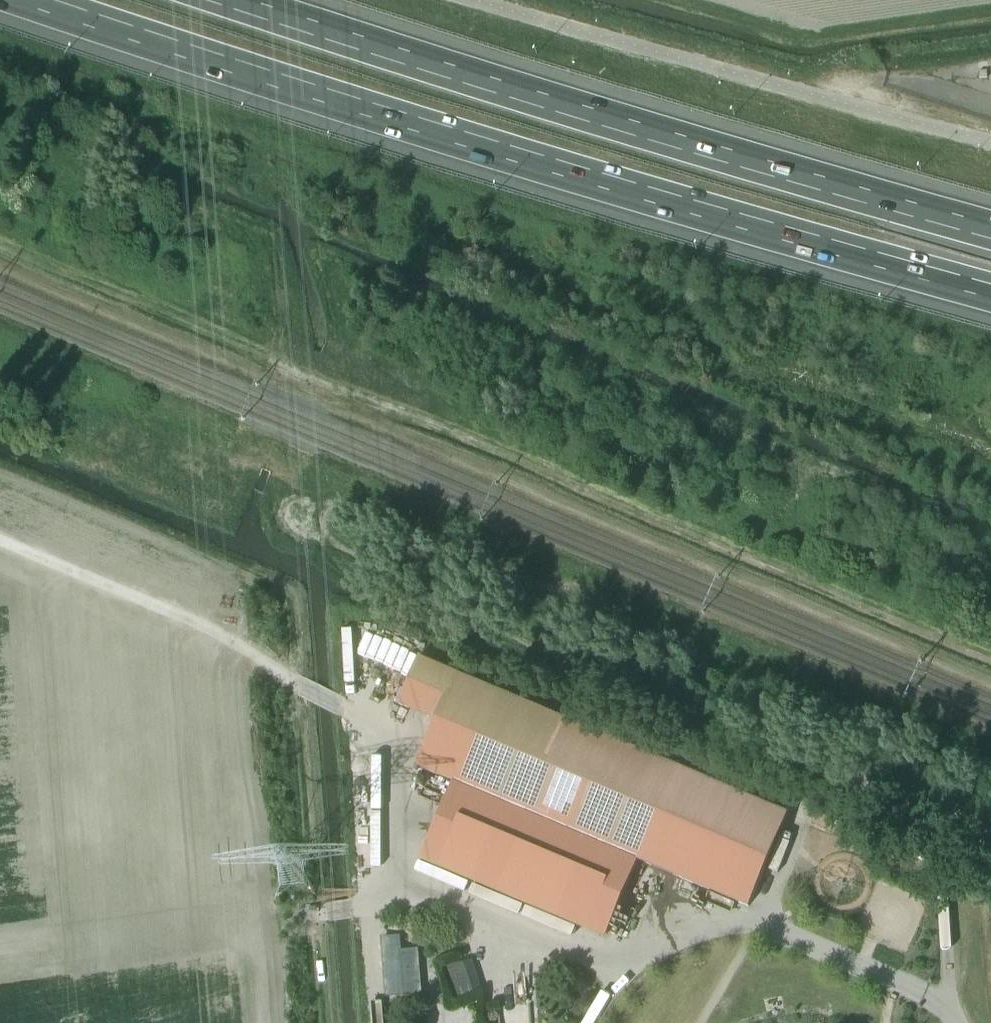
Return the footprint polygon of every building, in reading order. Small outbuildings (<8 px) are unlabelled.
[(788,813),(492,688),(419,657),(399,703),(399,704),(435,719),(416,766),(452,781),(421,855),(607,934),(638,859),(749,906),(788,813)] [(482,990),(472,958),(440,968),(451,1000),(482,990)]
